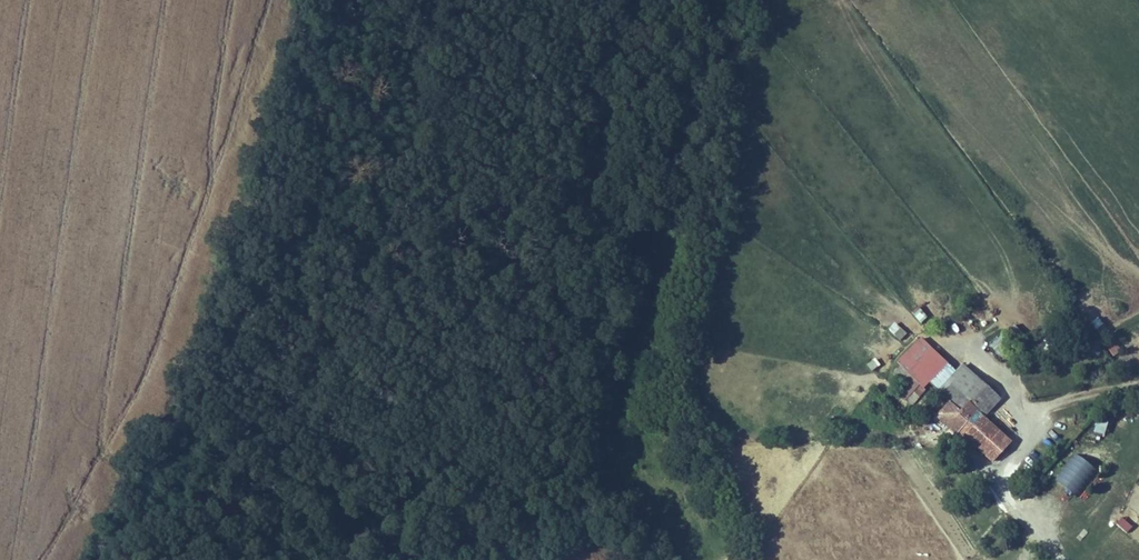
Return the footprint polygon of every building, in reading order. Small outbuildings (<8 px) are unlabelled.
[(911,315),(922,324),(928,316),(917,307),(911,315)] [(1090,324),(1101,338),(1109,331),(1098,317),(1090,324)] [(1007,330),(1012,340),(1021,335),(1016,326),(1007,330)] [(1000,336),(989,346),(999,358),(1011,347),(1000,336)] [(931,347),(929,349),(920,339),(896,363),(900,367),(892,374),(898,380),(906,373),(911,378),(895,394),(902,401),(918,385),(922,389),(929,382),(946,365),(948,364),(931,347)] [(954,373),(946,365),(929,382),(938,391),(954,373)] [(956,436),(961,431),(975,445),(992,428),(982,418),(1000,400),(963,365),(954,373),(938,391),(949,402),(935,416),(956,436)] [(992,428),(975,445),(992,461),(1009,443),(992,428)] [(1065,514),(1057,522),(1062,528),(1070,520),(1065,514)]
